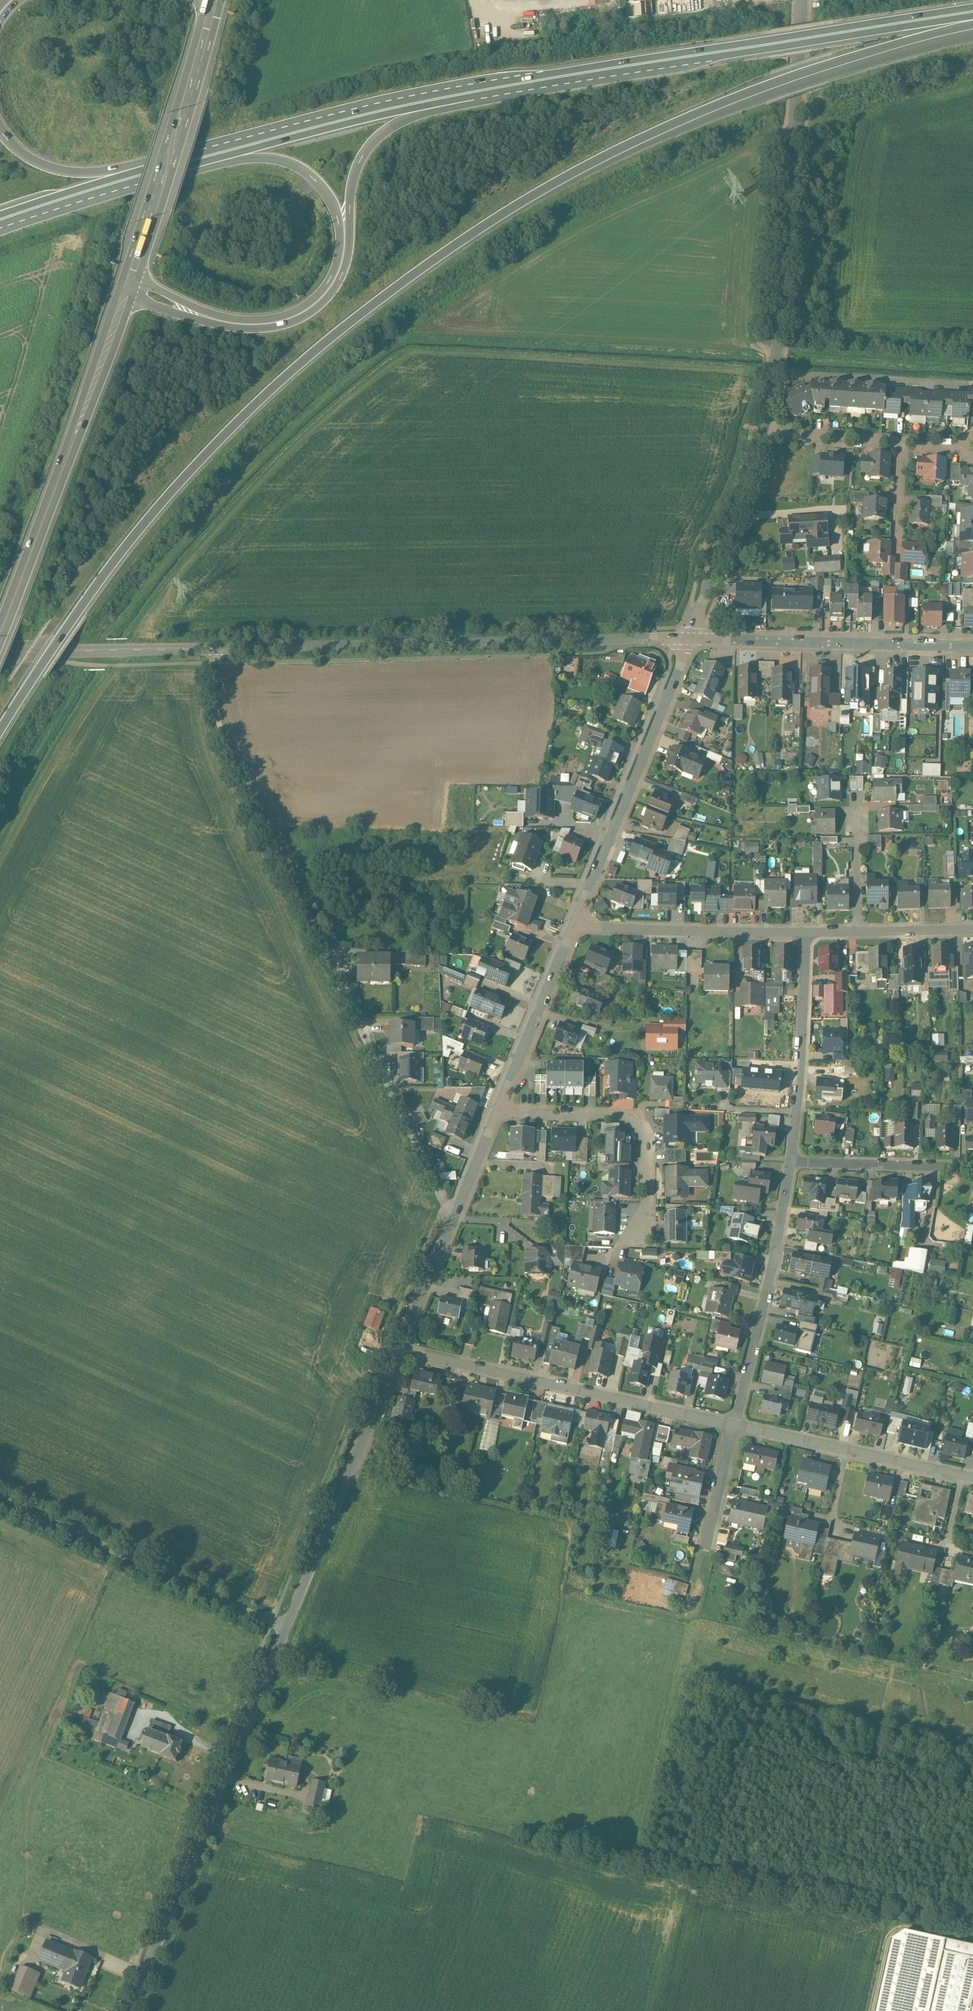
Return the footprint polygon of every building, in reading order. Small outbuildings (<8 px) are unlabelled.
[(842,385),(831,384),(830,402),(829,408),(847,409),(849,387),(842,387),(842,385)] [(815,388),(811,388),(811,390),(804,394),(801,388),(787,396),(792,405),(787,407),(792,417),(796,418),(800,416),(801,412),(800,412),(810,407),(812,407),(812,410),(823,410),(824,401),(830,402),(831,386),(815,385),(815,388)] [(860,386),(849,385),(849,387),(847,409),(865,410),(867,388),(860,388),(860,386)] [(878,387),(867,386),(867,388),(865,410),(883,412),(885,389),(878,389),(878,387)] [(891,394),(885,393),(885,389),(883,412),(883,413),(898,414),(899,404),(900,390),(892,390),(891,394)] [(920,391),(912,391),(911,405),(910,415),(925,416),(927,396),(921,395),(920,391)] [(934,392),(933,396),(927,396),(925,416),(940,417),(941,407),(942,393),(934,392)] [(962,394),(954,393),(953,407),(953,417),(968,418),(969,402),(968,402),(969,398),(968,398),(963,398),(962,394)] [(889,456),(871,455),(871,459),(863,459),(862,473),(870,473),(870,476),(878,476),(880,479),(888,479),(889,456)] [(843,458),(822,457),(820,476),(842,478),(843,458)] [(945,460),(927,459),(927,460),(917,459),(916,474),(926,475),(926,478),(932,479),(935,482),(944,482),(945,460)] [(960,465),(951,465),(950,482),(951,482),(962,482),(963,471),(959,471),(960,465)] [(963,471),(962,482),(962,483),(970,483),(969,497),(972,498),(972,471),(963,471)] [(869,493),(851,492),(850,504),(865,505),(865,500),(869,500),(869,493)] [(942,498),(924,497),(924,503),(929,504),(929,508),(941,508),(942,498)] [(869,500),(865,500),(865,505),(864,519),(884,520),(884,512),(886,510),(887,501),(869,500)] [(924,503),(911,503),(909,524),(927,525),(929,508),(929,504),(924,503)] [(972,506),(955,505),(955,514),(962,515),(962,511),(972,511),(972,506)] [(962,511),(962,515),(961,527),(972,528),(972,512),(972,511),(962,511)] [(826,516),(789,518),(789,531),(790,538),(791,538),(807,537),(808,549),(818,548),(828,548),(826,516)] [(961,527),(960,539),(960,543),(970,544),(972,544),(972,528),(961,527)] [(789,531),(781,531),(781,544),(791,543),(791,538),(790,538),(789,531)] [(970,544),(960,543),(960,539),(953,539),(953,549),(970,549),(970,544)] [(889,545),(871,544),(871,554),(868,556),(868,560),(870,562),(870,564),(884,564),(888,565),(888,560),(889,545)] [(924,547),(903,545),(902,562),(910,563),(912,565),(918,566),(920,564),(921,557),(924,554),(924,547)] [(970,549),(953,549),(952,557),(964,557),(964,556),(970,556),(970,549)] [(818,570),(843,568),(842,553),(817,554),(818,570)] [(964,556),(964,557),(962,578),(972,579),(972,557),(970,556),(964,556)] [(797,570),(797,558),(783,558),(784,571),(797,570)] [(895,560),(888,560),(888,565),(884,564),(884,576),(894,576),(895,566),(895,560)] [(905,567),(895,566),(894,576),(894,582),(904,583),(905,567)] [(823,580),(812,580),(812,590),(813,590),(813,592),(823,592),(823,587),(823,580)] [(910,584),(895,584),(895,591),(910,592),(910,584)] [(963,585),(948,585),(947,597),(962,598),(963,598),(963,585)] [(971,601),(962,601),(962,612),(964,612),(964,628),(972,628),(972,585),(971,585),(971,601)] [(971,585),(963,585),(963,598),(962,598),(962,601),(971,601),(971,585)] [(749,586),(737,586),(736,609),(748,609),(749,586)] [(760,586),(749,586),(748,609),(760,610),(760,586)] [(831,587),(823,587),(823,592),(823,599),(830,599),(831,599),(831,596),(831,587)] [(850,591),(844,591),(844,596),(844,597),(844,611),(851,611),(854,612),(857,612),(858,597),(858,588),(850,588),(850,591)] [(803,592),(773,591),(772,610),(812,611),(813,592),(813,590),(812,590),(803,590),(803,592)] [(894,594),(894,599),(885,599),(884,627),(903,627),(904,594),(894,594)] [(844,596),(831,596),(831,599),(830,599),(830,620),(843,620),(844,620),(844,611),(844,597),(844,596)] [(858,597),(857,612),(857,621),(871,621),(872,600),(871,600),(871,597),(858,597)] [(934,606),(924,606),(923,626),(929,626),(929,627),(941,627),(941,622),(941,608),(934,608),(934,606)] [(656,669),(630,659),(622,678),(648,688),(656,669)] [(910,659),(910,670),(920,670),(920,659),(910,659)] [(768,663),(756,663),(756,669),(756,679),(767,679),(768,663)] [(724,670),(709,664),(695,696),(702,699),(710,702),(711,701),(724,670)] [(756,669),(740,668),(739,698),(756,698),(756,679),(756,669)] [(774,670),(773,670),(773,679),(772,703),(790,703),(790,693),(793,693),(794,685),(791,685),(791,670),(774,670)] [(829,671),(812,671),(811,697),(812,697),(811,707),(828,708),(828,707),(825,707),(825,697),(829,697),(829,671)] [(867,672),(847,671),(846,703),(859,703),(859,706),(866,707),(866,711),(867,711),(868,686),(868,672),(867,672)] [(902,673),(884,672),(884,695),(880,695),(879,712),(888,712),(888,710),(897,711),(897,696),(901,696),(902,673)] [(937,674),(920,673),(914,673),(913,690),(913,713),(935,713),(937,674)] [(970,674),(950,674),(949,686),(949,699),(969,699),(970,674)] [(646,691),(636,686),(633,692),(643,695),(644,696),(646,691)] [(633,692),(628,690),(624,699),(639,705),(643,695),(633,692)] [(624,699),(622,698),(616,712),(619,714),(616,721),(632,728),(642,706),(639,705),(624,699)] [(710,702),(702,699),(700,705),(710,709),(713,703),(711,701),(710,702)] [(703,708),(687,701),(683,710),(688,713),(689,712),(699,716),(703,708)] [(743,706),(734,706),(733,720),(742,720),(743,706)] [(840,707),(831,707),(831,724),(840,724),(840,719),(840,707)] [(848,707),(840,707),(840,719),(848,719),(848,707)] [(699,716),(689,712),(688,713),(681,730),(691,734),(698,737),(701,728),(712,733),(717,721),(705,716),(704,718),(699,716)] [(881,715),(873,715),(873,733),(881,733),(881,715)] [(800,716),(788,716),(788,723),(794,723),(794,726),(799,726),(800,716)] [(595,737),(587,735),(590,728),(586,726),(580,742),(592,746),(595,737)] [(605,733),(590,728),(587,735),(595,737),(603,740),(605,733)] [(691,734),(681,730),(677,739),(687,743),(691,734)] [(623,750),(605,743),(602,751),(604,751),(600,762),(598,761),(598,762),(611,767),(615,769),(623,750)] [(690,755),(674,748),(666,767),(683,773),(684,769),(695,773),(693,777),(698,779),(705,762),(690,755)] [(723,758),(708,752),(706,759),(720,765),(723,758)] [(765,767),(762,752),(754,754),(756,768),(765,767)] [(885,769),(888,758),(877,755),(874,766),(885,769)] [(598,761),(591,759),(583,778),(583,779),(593,783),(594,779),(605,783),(607,782),(609,778),(608,776),(611,767),(598,762),(598,761)] [(871,762),(856,762),(856,773),(871,773),(871,762)] [(921,776),(940,776),(940,764),(921,763),(921,776)] [(593,783),(583,779),(583,778),(578,776),(573,788),(574,788),(584,788),(590,788),(593,783)] [(839,779),(818,780),(818,802),(840,802),(839,779)] [(902,781),(873,782),(873,802),(896,801),(896,800),(902,800),(902,796),(902,781)] [(573,788),(553,787),(553,793),(553,800),(573,801),(574,788),(573,788)] [(584,788),(574,788),(573,801),(573,805),(576,807),(580,795),(581,795),(584,788)] [(553,793),(526,792),(526,818),(552,820),(553,800),(553,793)] [(655,793),(642,826),(649,828),(651,828),(662,832),(674,801),(655,793)] [(694,798),(683,794),(680,801),(691,805),(694,798)] [(581,795),(580,795),(576,807),(574,811),(595,819),(601,803),(581,795)] [(936,797),(921,798),(921,806),(936,806),(936,797)] [(900,811),(879,812),(879,823),(880,823),(880,832),(902,832),(902,825),(902,822),(900,822),(900,811)] [(835,833),(834,812),(816,812),(816,824),(812,824),(812,833),(835,833)] [(523,814),(506,814),(505,827),(523,828),(523,814)] [(690,831),(678,826),(673,840),(682,842),(686,842),(690,831)] [(571,830),(562,830),(559,836),(567,840),(567,838),(571,830)] [(892,836),(868,837),(868,849),(892,849),(892,836)] [(541,844),(522,837),(513,865),(531,871),(541,844)] [(583,844),(567,838),(567,840),(561,854),(576,861),(583,844)] [(656,848),(637,840),(630,856),(649,864),(650,864),(656,848)] [(673,840),(671,840),(668,852),(679,855),(682,842),(673,840)] [(744,842),(744,853),(758,853),(758,842),(744,842)] [(674,857),(656,850),(657,848),(656,848),(650,864),(649,864),(647,869),(666,877),(674,857)] [(959,857),(960,879),(972,879),(972,857),(959,857)] [(713,880),(715,862),(707,861),(705,879),(713,880)] [(614,876),(616,869),(610,867),(608,874),(614,876)] [(816,877),(795,877),(795,894),(798,894),(798,902),(805,902),(805,905),(816,905),(816,877)] [(875,884),(875,877),(867,877),(868,905),(880,905),(880,910),(888,910),(888,884),(875,884)] [(652,882),(638,881),(638,894),(644,895),(651,895),(652,882)] [(775,881),(765,881),(765,896),(764,908),(768,908),(785,908),(786,884),(775,884),(775,881)] [(938,889),(938,881),(928,881),(929,908),(950,908),(949,889),(938,889)] [(676,883),(675,889),(676,889),(676,901),(685,902),(685,884),(676,883)] [(638,894),(618,885),(611,901),(632,909),(638,894)] [(916,890),(907,890),(907,885),(897,885),(898,909),(919,909),(919,891),(919,890),(916,890)] [(521,887),(502,886),(499,895),(507,897),(509,893),(517,896),(518,893),(519,893),(521,887)] [(837,886),(827,886),(827,910),(848,910),(848,900),(847,899),(847,892),(848,892),(848,889),(836,889),(837,886)] [(675,908),(676,901),(676,889),(675,889),(659,889),(658,908),(675,908)] [(755,893),(743,893),(743,890),(734,890),(734,902),(733,911),(735,911),(755,912),(755,896),(755,893)] [(719,892),(700,891),(699,904),(703,904),(702,912),(718,913),(719,913),(719,896),(719,892)] [(962,891),(963,912),(972,912),(972,891),(962,891)] [(517,896),(509,893),(507,897),(505,905),(531,914),(537,899),(519,893),(518,893),(517,896)] [(644,895),(638,894),(632,909),(643,910),(644,895)] [(765,896),(760,895),(760,896),(759,912),(767,912),(768,908),(764,908),(765,896)] [(729,896),(719,896),(719,913),(718,913),(718,914),(728,914),(729,901),(729,896)] [(592,905),(598,914),(608,908),(602,898),(592,905)] [(531,914),(505,905),(500,918),(500,919),(507,921),(509,922),(509,923),(526,929),(531,914)] [(500,919),(500,918),(496,917),(494,922),(505,926),(507,921),(500,919)] [(505,926),(494,922),(492,929),(509,934),(511,928),(505,926)] [(532,944),(513,936),(506,952),(525,960),(532,944)] [(624,947),(624,973),(634,974),(640,974),(640,963),(641,948),(624,947)] [(963,948),(964,969),(972,968),(972,947),(963,948)] [(613,956),(592,948),(585,964),(606,973),(613,956)] [(677,949),(653,948),(652,969),(667,970),(667,967),(675,967),(675,970),(676,970),(677,958),(677,949)] [(948,948),(932,949),(933,969),(933,970),(947,970),(953,969),(953,968),(952,957),(948,957),(948,948)] [(920,949),(903,950),(904,971),(904,972),(921,971),(920,949)] [(886,950),(869,951),(869,956),(869,965),(869,972),(877,972),(877,982),(886,982),(887,982),(886,976),(886,972),(887,972),(886,950)] [(687,974),(686,975),(705,975),(705,970),(702,970),(702,952),(687,951),(687,954),(687,974)] [(760,951),(743,951),(743,973),(757,973),(760,973),(760,951)] [(792,951),(775,951),(775,973),(792,973),(792,964),(794,964),(794,957),(792,957),(792,951)] [(837,973),(837,951),(820,951),(820,973),(837,973)] [(426,953),(406,952),(405,966),(425,967),(426,953)] [(676,970),(675,970),(675,973),(687,974),(687,954),(686,954),(686,959),(677,958),(676,970)] [(390,957),(358,957),(358,983),(390,983),(390,957)] [(512,971),(483,959),(477,974),(482,976),(486,978),(486,979),(506,987),(512,971)] [(640,974),(634,974),(634,980),(645,981),(646,963),(640,963),(640,974)] [(958,968),(953,968),(953,969),(947,970),(948,982),(948,992),(958,992),(958,968)] [(964,969),(964,979),(972,979),(972,968),(964,969)] [(729,970),(705,969),(705,970),(705,975),(704,990),(728,991),(729,970)] [(947,970),(933,970),(933,969),(928,969),(928,975),(928,983),(948,982),(947,970)] [(477,974),(470,971),(467,978),(479,983),(482,976),(477,974)] [(921,971),(904,972),(904,971),(898,971),(898,976),(899,988),(920,987),(921,987),(921,975),(921,971)] [(765,973),(760,973),(757,973),(757,976),(755,976),(755,987),(764,987),(765,973)] [(847,975),(836,975),(836,988),(836,993),(842,993),(848,993),(847,975)] [(928,983),(928,975),(921,975),(921,987),(920,987),(920,993),(928,993),(928,983)] [(611,981),(598,976),(594,984),(608,990),(611,981)] [(898,976),(886,976),(887,982),(886,982),(886,991),(899,991),(899,988),(898,976)] [(479,983),(467,978),(463,986),(476,991),(479,983)] [(608,990),(594,984),(591,992),(605,997),(608,990)] [(755,987),(742,987),(742,1007),(758,1008),(758,1007),(764,1007),(764,987),(755,987)] [(779,987),(766,987),(766,998),(779,998),(779,987)] [(823,987),(815,987),(815,998),(823,998),(823,987)] [(591,995),(575,988),(569,1004),(584,1010),(585,1010),(590,996),(591,995)] [(842,993),(836,993),(836,988),(825,988),(826,1001),(824,1001),(824,1007),(826,1007),(826,1014),(842,1014),(842,993)] [(487,998),(479,995),(473,1008),(481,1011),(487,998)] [(508,1003),(488,995),(487,998),(481,1011),(501,1020),(508,1003)] [(608,1003),(590,996),(585,1010),(598,1015),(600,1010),(604,1012),(608,1003)] [(779,998),(766,998),(765,1014),(772,1014),(779,1015),(779,998)] [(631,1005),(620,1004),(620,1012),(631,1012),(631,1005)] [(467,1013),(453,1007),(451,1015),(465,1020),(467,1013)] [(666,1026),(657,1026),(657,1030),(648,1030),(648,1046),(657,1046),(657,1049),(666,1050),(666,1046),(675,1046),(675,1032),(686,1032),(686,1020),(666,1019),(666,1026)] [(481,1025),(469,1020),(465,1030),(467,1031),(464,1038),(482,1046),(488,1030),(481,1027),(481,1025)] [(580,1033),(561,1025),(561,1024),(553,1041),(554,1041),(573,1049),(574,1050),(581,1032),(580,1032),(580,1033)] [(414,1025),(391,1025),(391,1047),(401,1047),(414,1048),(414,1025)] [(581,1032),(574,1050),(580,1052),(587,1033),(595,1035),(596,1031),(583,1027),(581,1032)] [(913,1029),(905,1029),(905,1047),(914,1047),(913,1029)] [(834,1033),(824,1033),(824,1053),(834,1053),(842,1053),(842,1051),(842,1033),(840,1033),(837,1030),(834,1033)] [(933,1046),(945,1046),(944,1034),(932,1034),(933,1046)] [(451,1041),(442,1037),(443,1057),(449,1057),(453,1053),(463,1056),(464,1053),(462,1052),(449,1047),(451,1041)] [(464,1046),(451,1041),(449,1047),(462,1052),(464,1046)] [(848,1051),(842,1051),(842,1053),(834,1053),(834,1062),(848,1062),(848,1051)] [(473,1056),(465,1052),(464,1053),(463,1056),(458,1069),(478,1077),(484,1062),(484,1061),(484,1062),(473,1058),(473,1056)] [(416,1060),(398,1060),(398,1075),(403,1075),(403,1082),(416,1082),(416,1075),(419,1075),(420,1060),(416,1060)] [(556,1064),(547,1064),(546,1090),(556,1090),(556,1064)] [(565,1064),(556,1064),(556,1090),(565,1090),(565,1064)] [(574,1064),(565,1064),(565,1090),(574,1090),(574,1064)] [(584,1064),(574,1064),(574,1090),(584,1090),(584,1078),(584,1064)] [(631,1065),(606,1064),(606,1077),(612,1077),(611,1095),(621,1095),(621,1092),(624,1092),(626,1092),(626,1088),(630,1089),(630,1081),(631,1065)] [(721,1067),(697,1066),(697,1077),(697,1079),(706,1080),(705,1086),(712,1087),(712,1082),(714,1085),(715,1085),(717,1083),(720,1083),(720,1074),(721,1067)] [(743,1070),(731,1069),(731,1074),(730,1085),(742,1086),(743,1070)] [(894,1081),(894,1069),(885,1069),(885,1081),(894,1081)] [(782,1073),(743,1070),(742,1086),(741,1090),(778,1092),(779,1085),(781,1086),(782,1073)] [(731,1074),(720,1074),(720,1083),(721,1083),(721,1088),(730,1088),(730,1085),(731,1074)] [(844,1076),(832,1075),(831,1083),(823,1082),(822,1086),(817,1085),(815,1100),(825,1101),(825,1102),(832,1102),(832,1101),(842,1102),(844,1076)] [(672,1080),(652,1079),(651,1100),(669,1101),(671,1101),(671,1098),(672,1080)] [(635,1082),(630,1081),(630,1089),(626,1088),(626,1092),(624,1092),(624,1099),(635,1099),(635,1098),(636,1098),(636,1083),(635,1083),(635,1082)] [(486,1089),(473,1088),(469,1098),(480,1103),(486,1089)] [(971,1105),(972,1092),(962,1092),(961,1108),(967,1108),(967,1123),(972,1123),(972,1105),(971,1105)] [(921,1097),(911,1097),(911,1105),(914,1105),(914,1106),(921,1106),(921,1097)] [(683,1099),(671,1098),(671,1101),(669,1101),(669,1110),(669,1111),(683,1111),(683,1099)] [(447,1105),(436,1100),(432,1108),(443,1113),(444,1112),(447,1105)] [(477,1106),(462,1100),(458,1109),(447,1105),(444,1112),(470,1123),(477,1106)] [(669,1110),(654,1110),(654,1119),(666,1119),(666,1118),(668,1118),(670,1118),(669,1111),(669,1110)] [(470,1123),(444,1112),(443,1113),(440,1121),(447,1124),(448,1123),(451,1124),(447,1135),(463,1141),(470,1123)] [(422,1113),(411,1118),(415,1126),(426,1121),(422,1113)] [(845,1117),(833,1116),(832,1116),(832,1117),(831,1118),(836,1119),(835,1124),(844,1125),(845,1117)] [(831,1118),(825,1117),(825,1119),(817,1118),(816,1122),(814,1121),(813,1129),(815,1129),(815,1134),(833,1136),(835,1124),(836,1119),(831,1118)] [(932,1117),(926,1117),(925,1131),(933,1131),(934,1117),(932,1117)] [(670,1118),(668,1118),(666,1118),(666,1119),(666,1141),(684,1141),(684,1131),(697,1131),(697,1132),(708,1132),(708,1119),(689,1119),(689,1118),(670,1118)] [(620,1125),(601,1124),(601,1135),(607,1136),(607,1134),(617,1135),(617,1132),(619,1132),(620,1125)] [(767,1128),(754,1126),(751,1155),(751,1156),(760,1157),(766,1157),(767,1147),(774,1148),(776,1130),(767,1129),(767,1128)] [(914,1128),(895,1128),(894,1140),(895,1140),(894,1149),(913,1149),(914,1128)] [(854,1131),(846,1130),(845,1142),(853,1143),(854,1131)] [(953,1131),(937,1130),(936,1150),(953,1150),(953,1131)] [(533,1132),(512,1131),(511,1155),(532,1156),(533,1144),(533,1132)] [(575,1133),(552,1132),(552,1151),(574,1152),(575,1133)] [(446,1139),(431,1133),(428,1140),(432,1147),(441,1150),(446,1139)] [(617,1135),(607,1134),(607,1136),(606,1165),(610,1165),(628,1166),(629,1166),(630,1166),(630,1165),(629,1165),(629,1159),(630,1159),(630,1147),(624,1147),(624,1135),(617,1135)] [(588,1140),(579,1139),(578,1164),(587,1164),(588,1140)] [(894,1140),(885,1139),(884,1148),(894,1149),(895,1140),(894,1140)] [(546,1144),(533,1144),(532,1156),(537,1156),(537,1162),(545,1162),(546,1144)] [(686,1150),(666,1150),(666,1164),(686,1163),(686,1150)] [(438,1181),(454,1180),(454,1172),(445,1172),(445,1164),(437,1164),(438,1181)] [(628,1166),(610,1165),(610,1185),(602,1184),(602,1195),(608,1196),(608,1197),(628,1198),(629,1172),(628,1172),(629,1166),(628,1166)] [(687,1170),(666,1169),(666,1196),(686,1196),(686,1184),(698,1184),(698,1185),(707,1185),(707,1173),(687,1172),(687,1170)] [(765,1174),(754,1173),(754,1175),(752,1175),(749,1188),(749,1191),(760,1193),(768,1194),(770,1177),(764,1177),(765,1174)] [(555,1178),(526,1177),(524,1199),(540,1200),(540,1198),(554,1199),(555,1178)] [(816,1180),(816,1181),(805,1180),(803,1193),(815,1195),(824,1196),(826,1181),(816,1180)] [(858,1183),(848,1182),(848,1183),(838,1181),(836,1197),(855,1200),(857,1193),(858,1183)] [(897,1183),(888,1182),(888,1184),(889,1184),(889,1200),(897,1200),(897,1194),(897,1183)] [(930,1184),(914,1183),(913,1188),(903,1188),(902,1220),(900,1229),(911,1231),(913,1222),(914,1213),(921,1213),(923,1213),(925,1212),(926,1210),(927,1208),(927,1202),(929,1203),(930,1184)] [(874,1184),(873,1184),(873,1192),(871,1192),(871,1197),(871,1202),(888,1203),(889,1200),(889,1184),(888,1184),(874,1184)] [(749,1188),(736,1186),(734,1200),(758,1203),(760,1193),(749,1191),(749,1188)] [(866,1194),(857,1193),(855,1200),(855,1203),(866,1205),(866,1197),(866,1194)] [(814,1202),(811,1202),(810,1210),(817,1211),(817,1203),(822,1204),(822,1199),(823,1199),(824,1196),(815,1195),(814,1202)] [(540,1200),(524,1199),(523,1216),(538,1217),(539,1217),(539,1214),(549,1215),(550,1205),(540,1205),(540,1200)] [(823,1199),(822,1199),(822,1204),(817,1203),(817,1211),(827,1212),(829,1200),(823,1199)] [(836,1200),(829,1200),(827,1212),(838,1213),(839,1206),(835,1205),(836,1200)] [(734,1208),(721,1208),(720,1213),(732,1216),(734,1208)] [(616,1209),(604,1209),(597,1209),(595,1209),(594,1234),(615,1235),(616,1209)] [(666,1213),(665,1213),(665,1220),(667,1220),(667,1228),(665,1228),(665,1244),(685,1244),(685,1212),(666,1213)] [(871,1212),(868,1212),(868,1224),(875,1224),(876,1212),(871,1212)] [(753,1220),(735,1216),(730,1239),(747,1243),(753,1220)] [(820,1219),(800,1216),(797,1230),(811,1232),(818,1233),(820,1219)] [(818,1233),(811,1232),(809,1241),(810,1241),(810,1242),(818,1243),(822,1244),(822,1241),(831,1243),(832,1235),(822,1233),(822,1234),(818,1233)] [(818,1243),(810,1242),(810,1241),(809,1241),(806,1240),(804,1250),(816,1253),(818,1243)] [(565,1246),(550,1246),(550,1257),(550,1261),(564,1261),(564,1259),(565,1247),(565,1246)] [(586,1247),(565,1247),(564,1259),(570,1260),(570,1270),(572,1270),(574,1264),(581,1266),(586,1247)] [(484,1255),(474,1254),(474,1249),(464,1248),(464,1258),(466,1258),(465,1270),(483,1271),(484,1255)] [(640,1249),(640,1257),(657,1257),(657,1249),(640,1249)] [(544,1252),(526,1251),(525,1273),(548,1274),(550,1272),(550,1261),(550,1257),(549,1257),(544,1252)] [(731,1254),(715,1253),(714,1260),(730,1261),(731,1254)] [(813,1258),(793,1254),(790,1270),(810,1274),(813,1258)] [(926,1258),(910,1255),(908,1266),(900,1265),(899,1269),(922,1274),(926,1258)] [(831,1262),(813,1258),(810,1274),(821,1277),(821,1274),(825,1271),(829,1272),(831,1262)] [(754,1263),(736,1259),(735,1265),(728,1264),(724,1267),(722,1273),(725,1277),(750,1283),(752,1275),(751,1275),(754,1263)] [(581,1266),(574,1264),(572,1270),(568,1286),(595,1292),(601,1271),(581,1266)] [(615,1280),(614,1286),(619,1287),(621,1289),(627,1291),(629,1289),(638,1291),(643,1271),(619,1265),(615,1280)] [(891,1268),(888,1286),(899,1288),(902,1271),(891,1268)] [(615,1280),(606,1277),(602,1295),(611,1297),(614,1286),(615,1280)] [(832,1282),(821,1279),(819,1290),(820,1290),(830,1292),(832,1282)] [(722,1292),(712,1290),(709,1299),(712,1299),(709,1314),(727,1318),(732,1295),(735,1296),(737,1288),(724,1285),(722,1292)] [(473,1289),(461,1287),(459,1294),(472,1297),(473,1289)] [(512,1295),(480,1288),(477,1300),(491,1303),(485,1331),(504,1336),(510,1307),(512,1295)] [(830,1292),(820,1290),(818,1297),(835,1301),(836,1294),(830,1292)] [(805,1295),(785,1291),(782,1307),(801,1311),(805,1295)] [(816,1298),(805,1295),(801,1311),(800,1315),(811,1318),(811,1317),(813,1310),(816,1308),(817,1301),(816,1299),(816,1298)] [(465,1303),(441,1297),(437,1314),(461,1319),(465,1303)] [(384,1315),(372,1310),(365,1327),(377,1331),(384,1315)] [(676,1312),(668,1310),(664,1324),(672,1325),(676,1312)] [(811,1318),(800,1315),(798,1321),(805,1323),(813,1325),(815,1318),(811,1317),(811,1318)] [(730,1324),(713,1320),(710,1332),(719,1334),(720,1329),(728,1331),(730,1324)] [(813,1325),(805,1323),(802,1335),(810,1337),(813,1325)] [(881,1334),(882,1324),(875,1323),(873,1333),(881,1334)] [(593,1328),(579,1324),(572,1348),(579,1349),(582,1338),(590,1340),(593,1328)] [(544,1325),(540,1343),(547,1345),(551,1326),(544,1325)] [(789,1328),(783,1326),(783,1328),(777,1326),(773,1341),(794,1346),(798,1331),(789,1329),(789,1328)] [(478,1329),(471,1327),(470,1333),(464,1331),(461,1344),(474,1347),(478,1329)] [(552,1328),(548,1345),(546,1351),(552,1352),(554,1343),(556,1344),(559,1330),(552,1328)] [(728,1331),(720,1329),(719,1334),(716,1346),(721,1347),(721,1348),(727,1350),(727,1348),(735,1350),(739,1333),(728,1331)] [(538,1342),(515,1338),(512,1356),(512,1357),(513,1356),(520,1357),(520,1358),(521,1358),(521,1357),(534,1360),(533,1360),(534,1361),(538,1342)] [(662,1342),(646,1338),(644,1347),(645,1347),(644,1354),(648,1355),(645,1365),(651,1367),(656,1368),(662,1342)] [(626,1341),(619,1339),(615,1355),(623,1357),(626,1341)] [(597,1343),(590,1342),(588,1349),(594,1351),(594,1350),(603,1352),(604,1346),(596,1345),(597,1343)] [(556,1344),(554,1343),(552,1352),(549,1365),(574,1371),(579,1349),(572,1348),(556,1344)] [(639,1351),(628,1349),(626,1358),(624,1367),(633,1369),(635,1363),(637,1363),(639,1351)] [(603,1352),(594,1350),(594,1351),(588,1374),(607,1378),(613,1354),(603,1352)] [(552,1352),(546,1351),(543,1363),(549,1365),(552,1352)] [(703,1359),(689,1356),(688,1360),(702,1364),(703,1359)] [(702,1364),(688,1360),(686,1367),(701,1371),(702,1364)] [(637,1363),(635,1363),(633,1369),(632,1376),(633,1376),(631,1383),(628,1382),(628,1383),(646,1387),(646,1386),(644,1386),(647,1375),(648,1375),(651,1367),(645,1365),(637,1363)] [(713,1366),(702,1364),(701,1371),(712,1373),(713,1366)] [(785,1369),(767,1365),(763,1382),(780,1386),(781,1380),(782,1380),(785,1369)] [(712,1373),(701,1371),(699,1377),(710,1379),(710,1377),(711,1377),(712,1373)] [(440,1378),(415,1372),(411,1390),(412,1391),(413,1389),(427,1392),(427,1394),(436,1396),(440,1378)] [(692,1378),(672,1373),(667,1392),(684,1396),(687,1384),(690,1385),(692,1378)] [(711,1377),(710,1377),(710,1379),(705,1396),(723,1400),(728,1382),(711,1377)] [(462,1381),(455,1380),(453,1394),(453,1395),(460,1396),(460,1395),(459,1395),(461,1385),(461,1381),(462,1381)] [(782,1380),(781,1380),(780,1386),(778,1394),(772,1393),(771,1398),(764,1397),(760,1412),(779,1416),(783,1402),(789,1403),(794,1383),(782,1380)] [(467,1387),(461,1385),(459,1395),(460,1395),(460,1396),(457,1407),(462,1408),(467,1387)] [(496,1393),(467,1387),(462,1408),(461,1412),(487,1418),(488,1409),(492,1410),(496,1393)] [(507,1396),(496,1393),(492,1410),(498,1411),(500,1405),(504,1406),(507,1396)] [(453,1395),(452,1395),(448,1412),(456,1413),(457,1407),(460,1396),(453,1395)] [(528,1400),(507,1396),(504,1406),(502,1417),(515,1420),(513,1428),(521,1430),(523,1422),(528,1400)] [(823,1399),(813,1397),(807,1423),(817,1425),(818,1423),(817,1423),(821,1407),(823,1399)] [(857,1400),(845,1397),(842,1409),(844,1409),(854,1412),(857,1400)] [(895,1400),(887,1398),(884,1414),(891,1416),(895,1400)] [(414,1403),(400,1399),(397,1410),(394,1409),(392,1416),(409,1421),(410,1420),(409,1419),(414,1403),(414,1404),(414,1403)] [(541,1403),(535,1402),(531,1418),(537,1420),(541,1403)] [(547,1404),(541,1403),(537,1420),(543,1421),(547,1404)] [(564,1409),(548,1405),(547,1404),(543,1421),(539,1438),(567,1445),(574,1411),(564,1408),(564,1409)] [(821,1407),(817,1423),(818,1423),(825,1425),(825,1427),(835,1429),(839,1412),(821,1407)] [(854,1412),(844,1409),(842,1421),(852,1424),(854,1414),(855,1412),(854,1412)] [(611,1417),(595,1414),(596,1412),(587,1411),(583,1430),(595,1433),(606,1436),(607,1436),(608,1431),(610,1419),(611,1417)] [(854,1414),(852,1424),(850,1431),(856,1432),(860,1415),(854,1414)] [(884,1420),(864,1416),(860,1433),(859,1435),(868,1436),(868,1434),(880,1437),(884,1420)] [(898,1420),(891,1418),(887,1433),(900,1436),(902,1431),(896,1430),(898,1420)] [(619,1421),(610,1419),(608,1431),(616,1433),(619,1421)] [(654,1425),(639,1422),(639,1425),(624,1421),(622,1432),(637,1435),(631,1458),(636,1460),(646,1462),(646,1461),(654,1425)] [(920,1421),(918,1427),(904,1423),(902,1431),(900,1436),(899,1443),(924,1449),(931,1424),(920,1421)] [(670,1429),(659,1426),(655,1441),(667,1444),(670,1429)] [(711,1438),(675,1430),(672,1445),(686,1448),(687,1446),(692,1447),(689,1458),(706,1462),(711,1438)] [(595,1433),(593,1446),(585,1444),(582,1456),(583,1458),(590,1460),(592,1459),(599,1460),(599,1463),(608,1465),(607,1468),(608,1469),(612,1454),(614,1445),(604,1442),(606,1436),(595,1433)] [(622,1437),(616,1436),(614,1445),(612,1454),(618,1456),(622,1437)] [(968,1442),(946,1438),(942,1455),(964,1460),(968,1442)] [(779,1453),(746,1446),(742,1465),(775,1472),(779,1453)] [(679,1462),(664,1458),(662,1466),(677,1469),(679,1462)] [(646,1462),(636,1460),(636,1463),(630,1462),(628,1473),(647,1478),(650,1466),(646,1465),(647,1462),(646,1461),(646,1462)] [(811,1463),(803,1461),(798,1483),(808,1485),(807,1489),(825,1492),(830,1468),(811,1464),(811,1463)] [(702,1476),(688,1473),(689,1472),(681,1470),(680,1475),(677,1489),(692,1493),(698,1494),(702,1476)] [(680,1475),(676,1474),(673,1476),(671,1485),(673,1488),(677,1489),(680,1475)] [(892,1482),(868,1476),(868,1475),(863,1495),(889,1501),(893,1480),(892,1482)] [(908,1483),(900,1482),(897,1498),(904,1499),(908,1483)] [(652,1494),(655,1489),(649,1486),(646,1491),(652,1494)] [(760,1492),(741,1488),(740,1495),(758,1499),(760,1492)] [(692,1493),(677,1489),(675,1501),(690,1505),(692,1493)] [(937,1502),(920,1498),(918,1506),(916,1505),(914,1515),(922,1517),(921,1521),(936,1525),(937,1518),(943,1520),(949,1492),(939,1490),(937,1502)] [(670,1500),(644,1494),(642,1502),(657,1506),(667,1508),(667,1506),(669,1506),(670,1500)] [(968,1497),(964,1513),(972,1515),(972,1498),(968,1497)] [(819,1501),(807,1498),(804,1511),(816,1513),(819,1501)] [(760,1508),(734,1502),(729,1522),(752,1527),(753,1525),(756,1525),(760,1508)] [(667,1508),(657,1506),(653,1521),(663,1524),(667,1508)] [(669,1506),(667,1506),(667,1508),(663,1524),(678,1527),(677,1532),(688,1534),(690,1525),(688,1524),(691,1511),(693,1512),(694,1511),(669,1506)] [(894,1508),(887,1506),(883,1522),(891,1523),(894,1508)] [(767,1509),(760,1508),(756,1525),(764,1527),(767,1509)] [(630,1514),(623,1516),(626,1525),(632,1523),(630,1514)] [(819,1525),(790,1519),(785,1537),(802,1541),(798,1560),(810,1562),(812,1554),(814,1544),(815,1544),(818,1528),(819,1525)] [(605,1546),(615,1548),(619,1530),(608,1528),(605,1546)] [(829,1531),(818,1528),(815,1544),(814,1544),(812,1554),(823,1557),(827,1540),(829,1531)] [(879,1540),(854,1534),(852,1546),(850,1552),(851,1553),(874,1558),(873,1563),(874,1563),(879,1540)] [(689,1539),(674,1535),(672,1542),(687,1545),(689,1539)] [(852,1546),(827,1540),(823,1557),(838,1560),(849,1562),(851,1553),(850,1552),(852,1546)] [(936,1552),(902,1544),(895,1574),(905,1576),(908,1565),(931,1570),(932,1571),(933,1568),(936,1552)] [(743,1550),(726,1547),(725,1553),(736,1556),(741,1557),(743,1550)] [(736,1556),(725,1553),(723,1560),(734,1563),(736,1556)] [(838,1560),(823,1557),(819,1574),(834,1577),(838,1560)] [(966,1560),(966,1559),(958,1557),(955,1573),(954,1576),(955,1576),(954,1580),(972,1584),(972,1561),(966,1560)] [(941,1570),(933,1568),(932,1571),(931,1570),(928,1582),(931,1583),(938,1584),(941,1570)] [(955,1573),(941,1570),(938,1584),(952,1588),(954,1580),(955,1576),(954,1576),(955,1573)] [(938,1584),(931,1583),(929,1593),(935,1594),(938,1584)] [(129,1743),(121,1740),(135,1704),(110,1694),(93,1739),(126,1751),(129,1743)] [(160,1756),(177,1763),(185,1743),(168,1737),(172,1728),(153,1720),(142,1748),(161,1755),(160,1756)] [(270,1761),(266,1782),(296,1789),(301,1767),(270,1761)] [(326,1783),(312,1780),(306,1805),(320,1808),(326,1783)] [(890,1940),(874,2010),(922,2010),(923,2009),(929,2010),(945,1940),(904,1931),(890,1940)] [(972,1998),(972,1946),(945,1940),(929,2010),(970,2010),(972,1998)] [(63,1982),(80,1989),(92,1958),(75,1951),(75,1953),(47,1941),(40,1961),(67,1972),(63,1982)] [(11,1991),(30,1998),(40,1975),(21,1967),(11,1991)]
